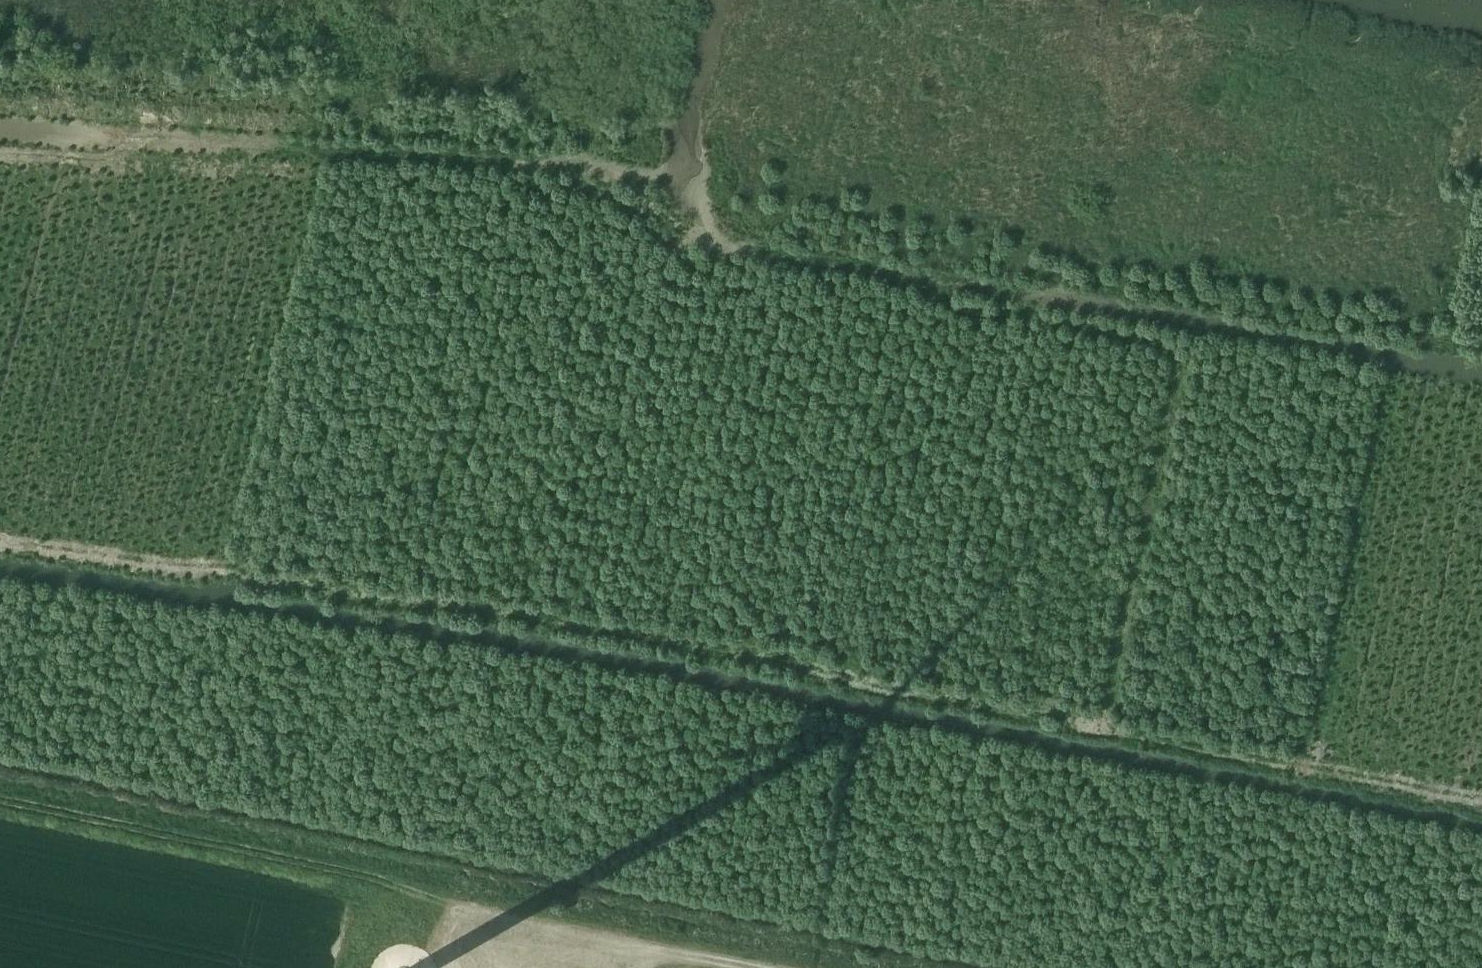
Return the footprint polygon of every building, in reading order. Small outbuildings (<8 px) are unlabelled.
[(437,967),(434,962),(431,957),(426,953),(421,949),(416,946),(409,945),(403,944),(397,945),(391,946),(385,949),(380,953),(376,957),(372,962),(369,967),(437,967)]
